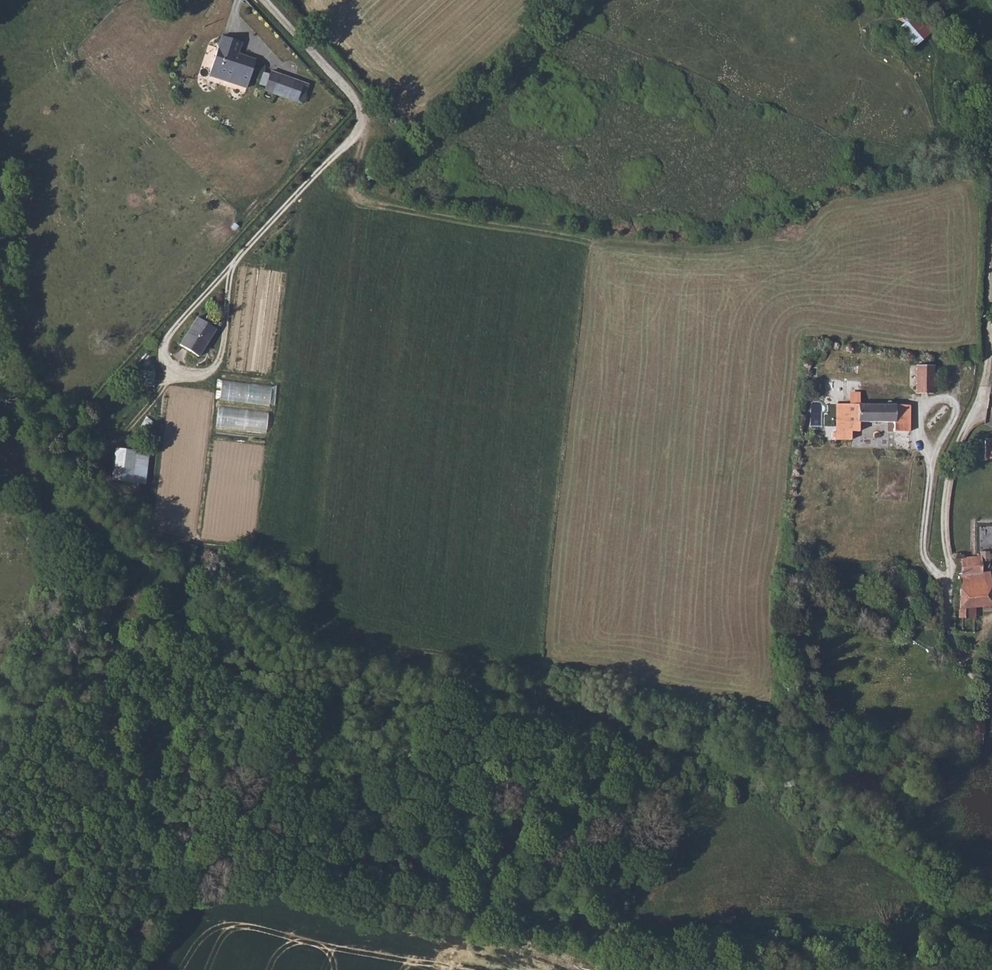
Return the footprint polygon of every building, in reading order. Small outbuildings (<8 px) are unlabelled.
[(910,34),(927,51),(950,28),(934,11),(910,34)] [(219,46),(211,77),(208,87),(245,97),(254,69),(225,59),(228,48),(219,46)] [(267,101),(276,104),(295,110),(301,89),(282,84),(272,81),(272,84),(268,97),(267,101)] [(272,84),(264,82),(261,95),(268,97),(272,84)] [(193,359),(212,332),(194,321),(176,347),(193,359)] [(918,393),(936,394),(937,369),(937,367),(920,366),(918,393)] [(270,403),(272,384),(222,380),(221,399),(270,403)] [(912,405),(862,404),(862,394),(851,393),(851,404),(839,403),(838,437),(852,438),(852,429),(861,429),(861,420),(900,421),(900,432),(911,432),(912,405)] [(219,406),(217,424),(267,429),(269,410),(219,406)] [(142,451),(130,449),(111,446),(107,474),(107,478),(138,482),(142,451)] [(985,561),(985,568),(987,570),(990,570),(991,568),(991,567),(991,553),(984,554),(984,561),(985,561)] [(977,620),(971,619),(971,608),(978,609),(991,608),(991,573),(985,573),(985,568),(985,561),(984,561),(964,561),(963,610),(957,611),(956,633),(976,634),(977,620)] [(985,734),(984,721),(975,721),(977,735),(985,734)]
